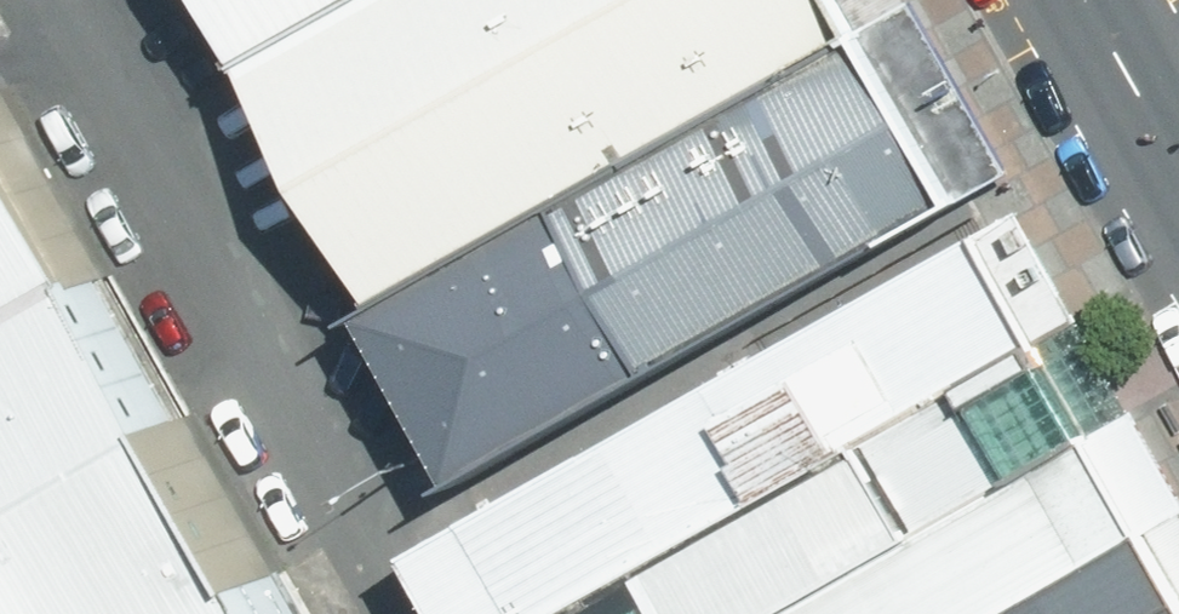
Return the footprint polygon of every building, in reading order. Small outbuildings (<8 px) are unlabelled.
[(248,82),(396,0),(203,0),(248,82)] [(827,0),(396,0),(248,82),(374,307),(851,42),(827,0)] [(947,214),(851,42),(374,307),(360,314),(457,487),(947,214)] [(0,168),(0,613),(255,613),(0,168)] [(970,251),(416,558),(447,613),(807,613),(1087,459),(970,251)] [(1087,459),(807,613),(986,613),(1129,534),(1087,459)] [(1129,534),(986,613),(1174,613),(1129,534)]
